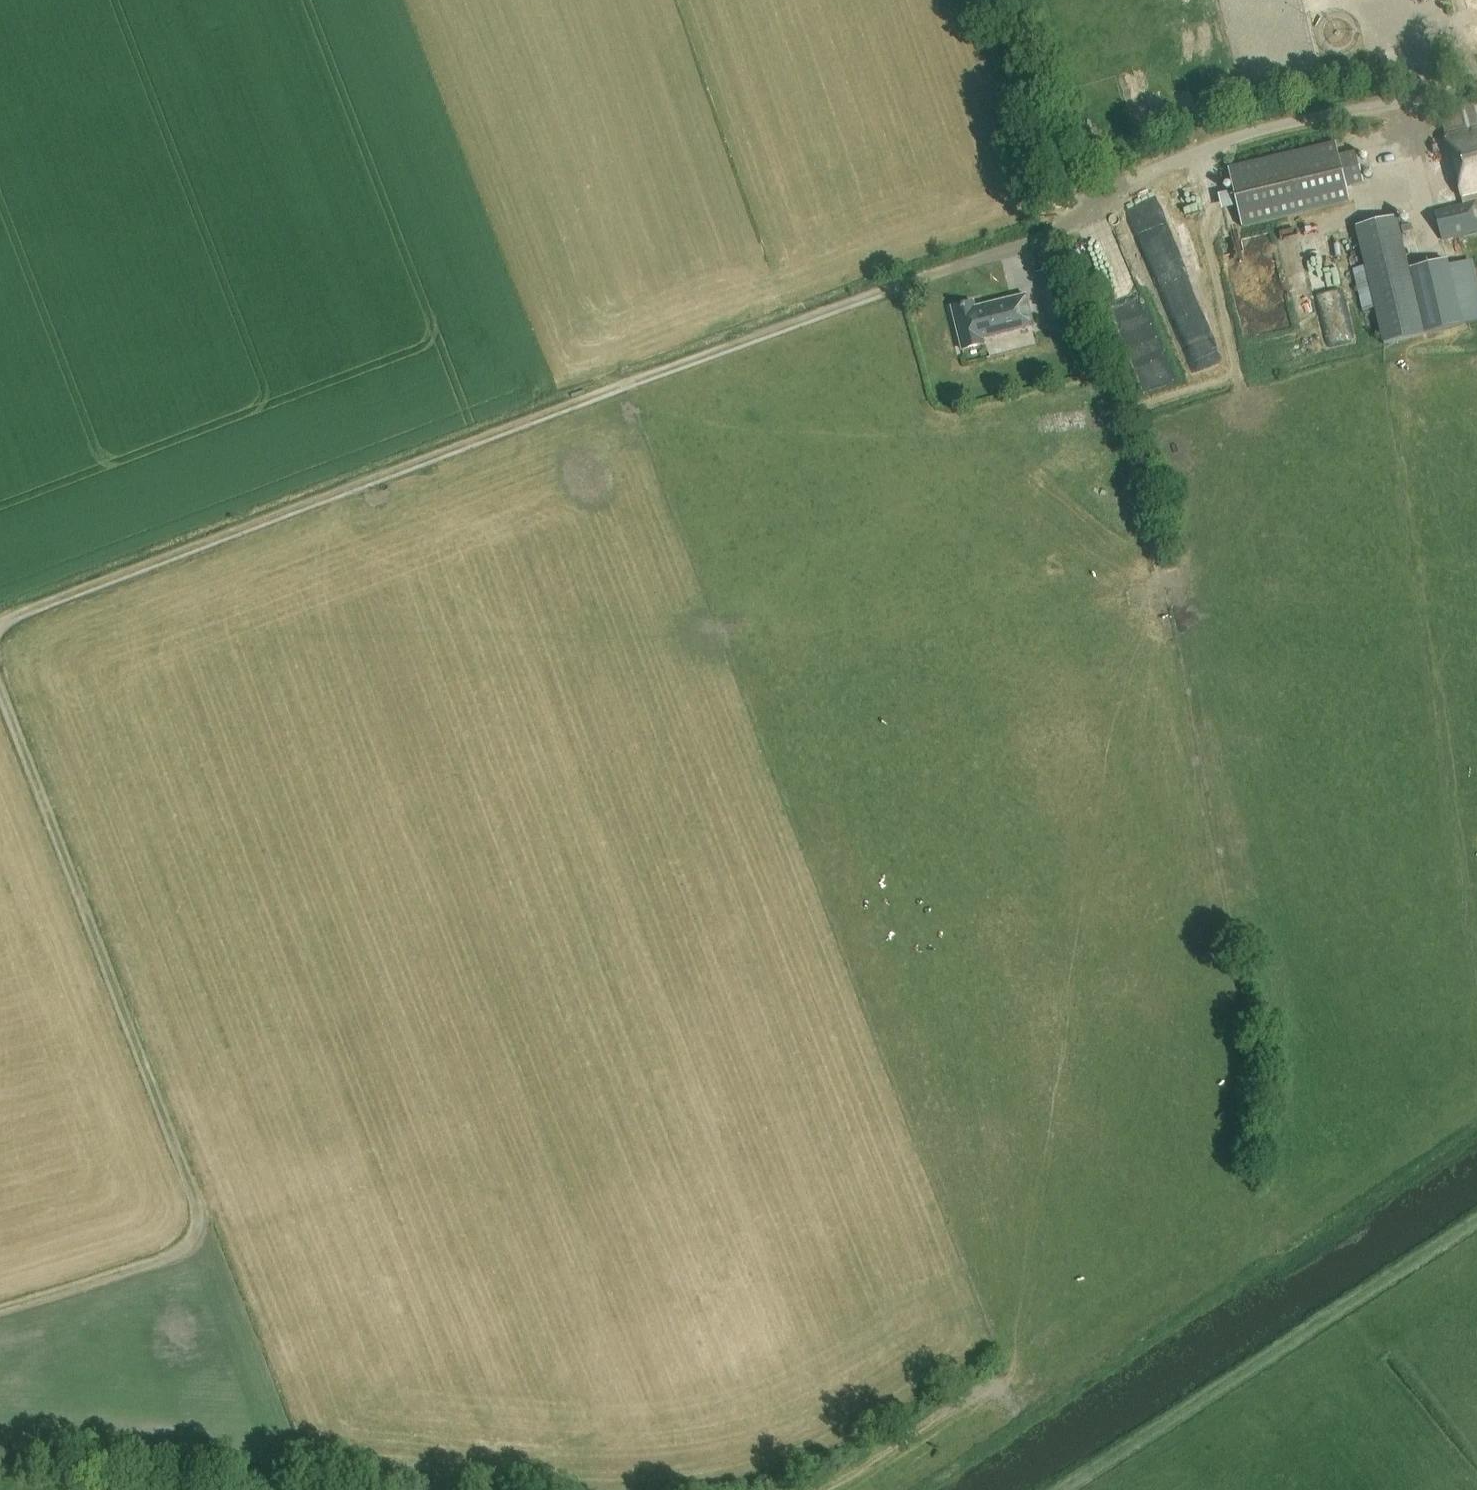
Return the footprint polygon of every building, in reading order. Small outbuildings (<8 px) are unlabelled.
[(1465,129),(1460,113),(1442,118),(1446,134),(1462,196),(1476,192),(1476,126),(1465,129)] [(1357,157),(1341,160),(1339,160),(1336,147),(1228,172),(1242,231),(1350,205),(1347,193),(1348,191),(1364,187),(1357,157)] [(1435,213),(1442,241),(1476,232),(1476,202),(1435,213)] [(1356,227),(1365,267),(1353,270),(1362,312),(1375,309),(1383,344),(1476,323),(1476,276),(1473,260),(1449,266),(1447,260),(1409,269),(1398,217),(1356,227)] [(983,343),(1034,330),(1026,299),(975,311),(974,306),(952,312),(962,353),(984,348),(983,343)] [(1098,353),(1082,358),(1085,369),(1102,363),(1098,353)]
